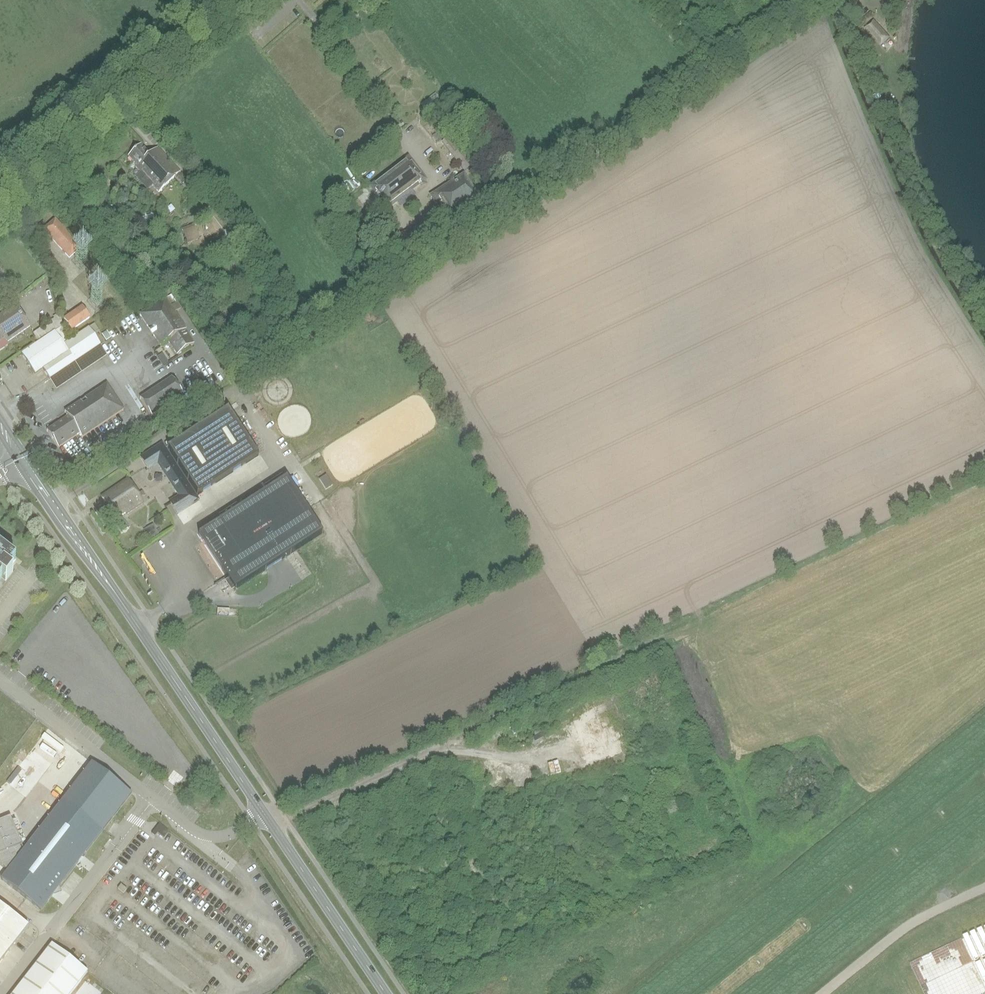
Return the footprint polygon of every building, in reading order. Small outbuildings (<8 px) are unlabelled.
[(881,46),(889,38),(873,21),(865,28),(881,46)] [(863,75),(869,84),(879,79),(873,68),(867,71),(868,72),(863,75)] [(885,98),(874,101),(876,108),(887,104),(885,98)] [(448,137),(442,142),(464,171),(473,164),(461,148),(458,151),(448,137)] [(158,192),(174,177),(181,185),(187,179),(182,174),(181,175),(179,173),(180,171),(157,147),(150,154),(140,144),(128,156),(137,166),(136,167),(139,171),(139,172),(140,173),(135,178),(147,190),(152,185),(158,192)] [(388,208),(425,180),(408,158),(371,187),(388,208)] [(450,217),(479,198),(464,175),(444,188),(444,187),(434,193),(434,194),(431,196),(441,211),(444,209),(450,217)] [(199,208),(206,217),(197,223),(195,226),(184,229),(187,243),(197,240),(200,239),(199,237),(209,231),(214,228),(219,235),(222,233),(228,242),(238,235),(231,226),(227,229),(216,213),(212,216),(203,204),(199,208)] [(69,258),(80,248),(64,230),(64,229),(62,226),(61,227),(55,220),(44,230),(69,258)] [(177,355),(194,344),(185,331),(186,330),(165,298),(140,315),(161,347),(168,342),(177,355)] [(31,326),(16,304),(0,315),(0,342),(5,339),(7,342),(31,326)] [(72,330),(89,317),(82,306),(64,319),(72,330)] [(49,379),(75,362),(101,345),(89,327),(70,340),(62,327),(55,332),(21,354),(35,374),(43,369),(49,379)] [(102,334),(106,341),(111,338),(107,331),(102,334)] [(163,354),(158,356),(164,365),(168,363),(163,354)] [(151,416),(184,395),(172,378),(140,399),(151,416)] [(81,438),(123,410),(107,385),(65,412),(68,417),(47,431),(58,448),(79,434),(81,438)] [(168,447),(199,494),(258,455),(228,408),(168,447)] [(158,464),(179,496),(169,502),(178,515),(200,500),(162,443),(140,457),(149,470),(158,464)] [(326,476),(320,480),(326,490),(333,486),(330,481),(326,476)] [(280,561),(323,534),(287,478),(199,535),(230,582),(235,590),(280,561)] [(121,519),(144,504),(128,480),(102,497),(106,504),(96,511),(105,525),(116,519),(117,520),(120,518),(121,519)] [(129,528),(123,519),(116,524),(122,533),(129,528)] [(146,528),(151,539),(160,534),(155,524),(146,528)] [(16,560),(0,548),(0,580),(2,578),(6,581),(13,572),(9,569),(16,560)] [(0,821),(0,865),(8,871),(1,879),(41,910),(71,871),(76,865),(84,855),(85,854),(92,844),(104,829),(111,821),(131,794),(132,793),(110,777),(92,762),(86,769),(70,790),(70,791),(63,800),(35,836),(29,844),(24,850),(10,817),(0,821)] [(127,889),(122,885),(119,889),(124,893),(127,889)] [(23,933),(28,926),(0,904),(0,962),(23,933)] [(87,972),(52,944),(13,993),(70,993),(87,972)]
